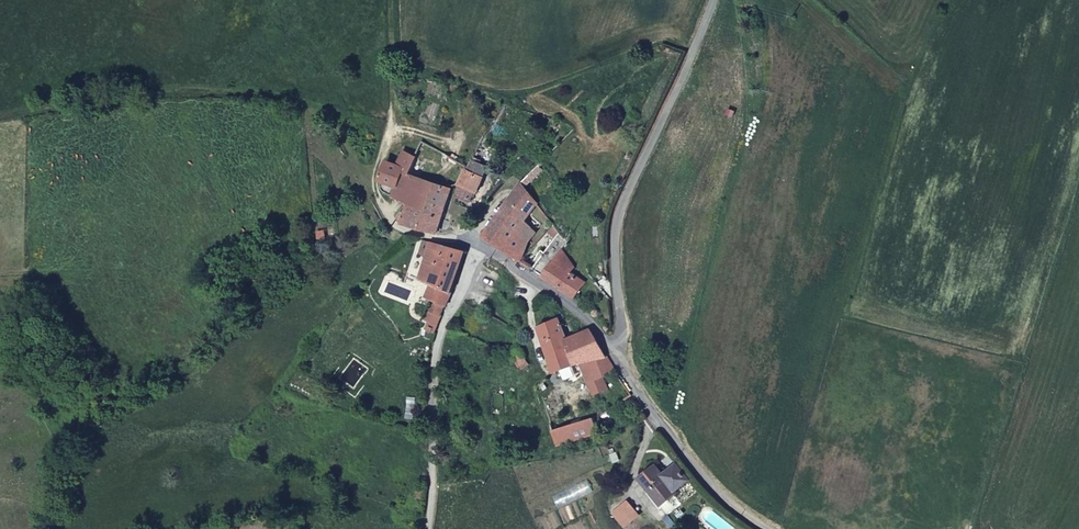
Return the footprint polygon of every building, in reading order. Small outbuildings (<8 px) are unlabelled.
[(397,166),(387,161),(380,181),(396,190),(393,196),(410,204),(427,212),(435,184),(410,177),(414,155),(404,150),(397,166)] [(486,177),(467,169),(460,183),(458,190),(456,194),(472,200),(476,192),(479,193),(486,177)] [(438,234),(439,234),(453,189),(435,184),(427,212),(410,204),(408,213),(403,212),(399,222),(404,224),(424,230),(438,234)] [(483,235),(512,255),(534,230),(526,220),(532,212),(509,197),(483,235)] [(566,241),(558,231),(532,269),(543,276),(563,245),(566,241)] [(437,327),(451,292),(464,251),(443,246),(442,250),(431,247),(432,243),(423,241),(420,255),(427,256),(419,280),(430,285),(426,297),(432,299),(424,318),(428,319),(425,328),(435,332),(437,327)] [(543,277),(575,299),(588,282),(572,272),(576,266),(563,249),(543,277)] [(625,383),(592,331),(569,340),(560,319),(538,327),(555,374),(579,366),(585,385),(588,384),(593,396),(625,383)] [(520,351),(513,356),(527,376),(535,371),(520,351)] [(538,384),(539,389),(553,432),(573,426),(555,374),(538,384)] [(599,433),(595,421),(594,419),(573,426),(553,432),(557,446),(599,433)] [(674,471),(672,467),(667,471),(663,474),(660,470),(656,464),(650,469),(640,477),(668,513),(681,503),(676,496),(679,493),(675,489),(688,479),(689,479),(679,467),(674,471)] [(627,501),(615,511),(625,525),(637,515),(627,501)]
